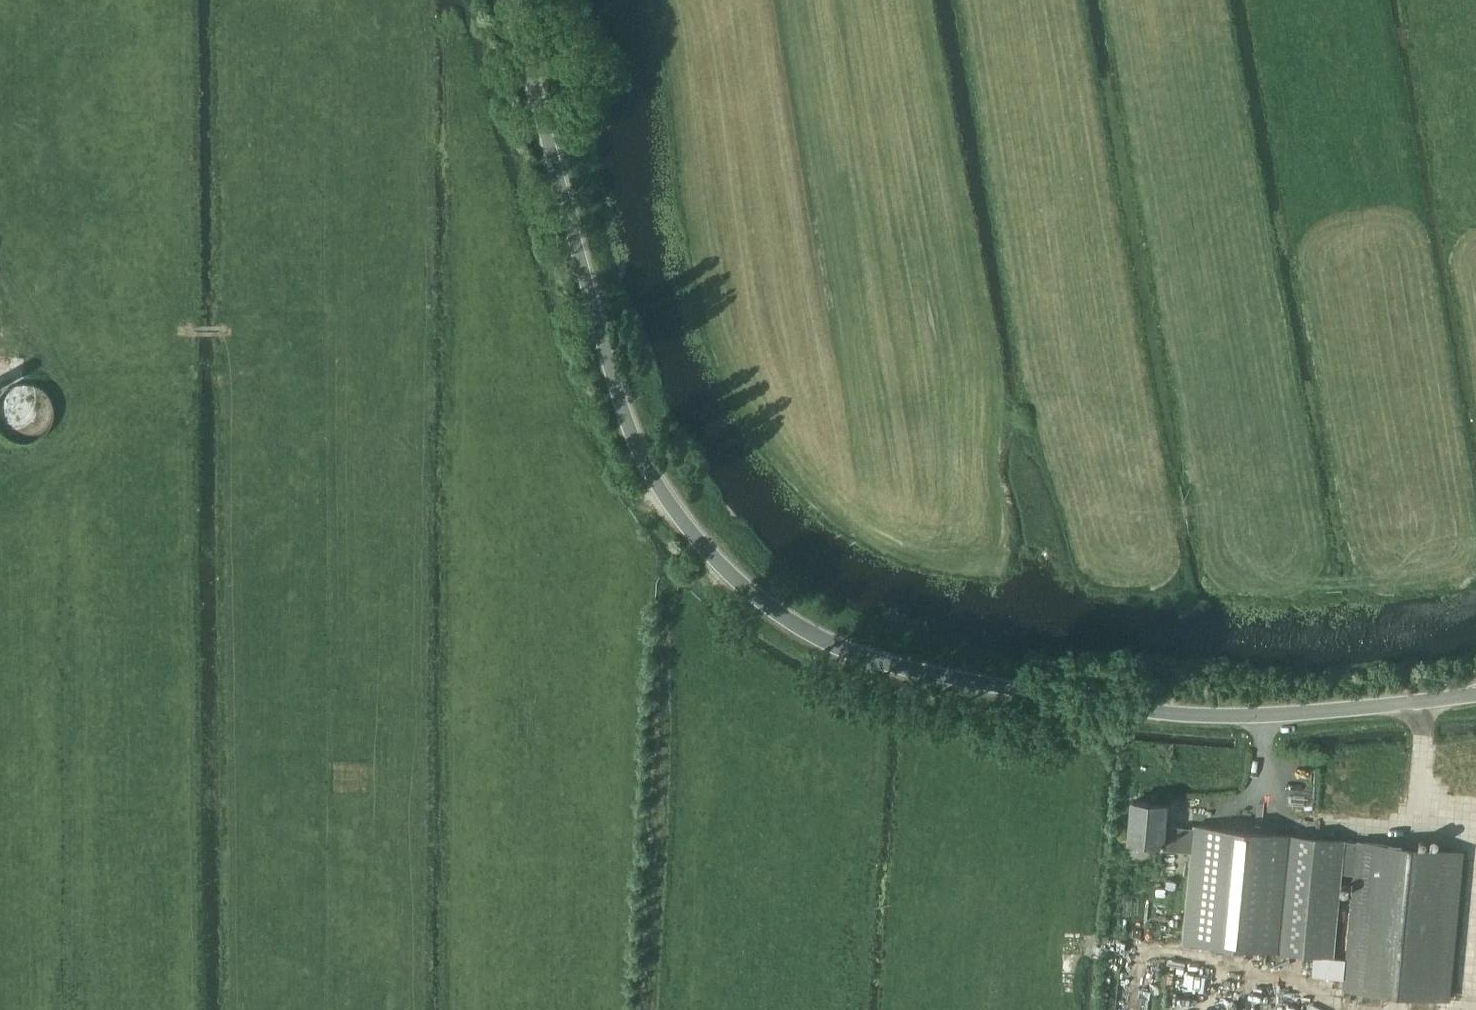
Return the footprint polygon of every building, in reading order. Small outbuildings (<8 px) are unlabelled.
[(51,410),(50,404),(48,399),(45,393),(41,389),(37,385),(31,383),(26,381),(20,381),(14,382),(8,384),(3,387),(0,390),(0,430),(4,433),(9,436),(14,438),(20,439),(26,439),(32,437),(37,435),(42,431),(45,427),(48,422),(50,416),(51,410)] [(1167,825),(1169,803),(1135,800),(1132,839),(1164,843),(1164,848),(1194,851),(1185,941),(1334,956),(1342,872),(1358,874),(1347,989),(1450,999),(1465,852),(1361,842),(1345,841),(1345,840),(1196,825),(1196,828),(1167,825)]
